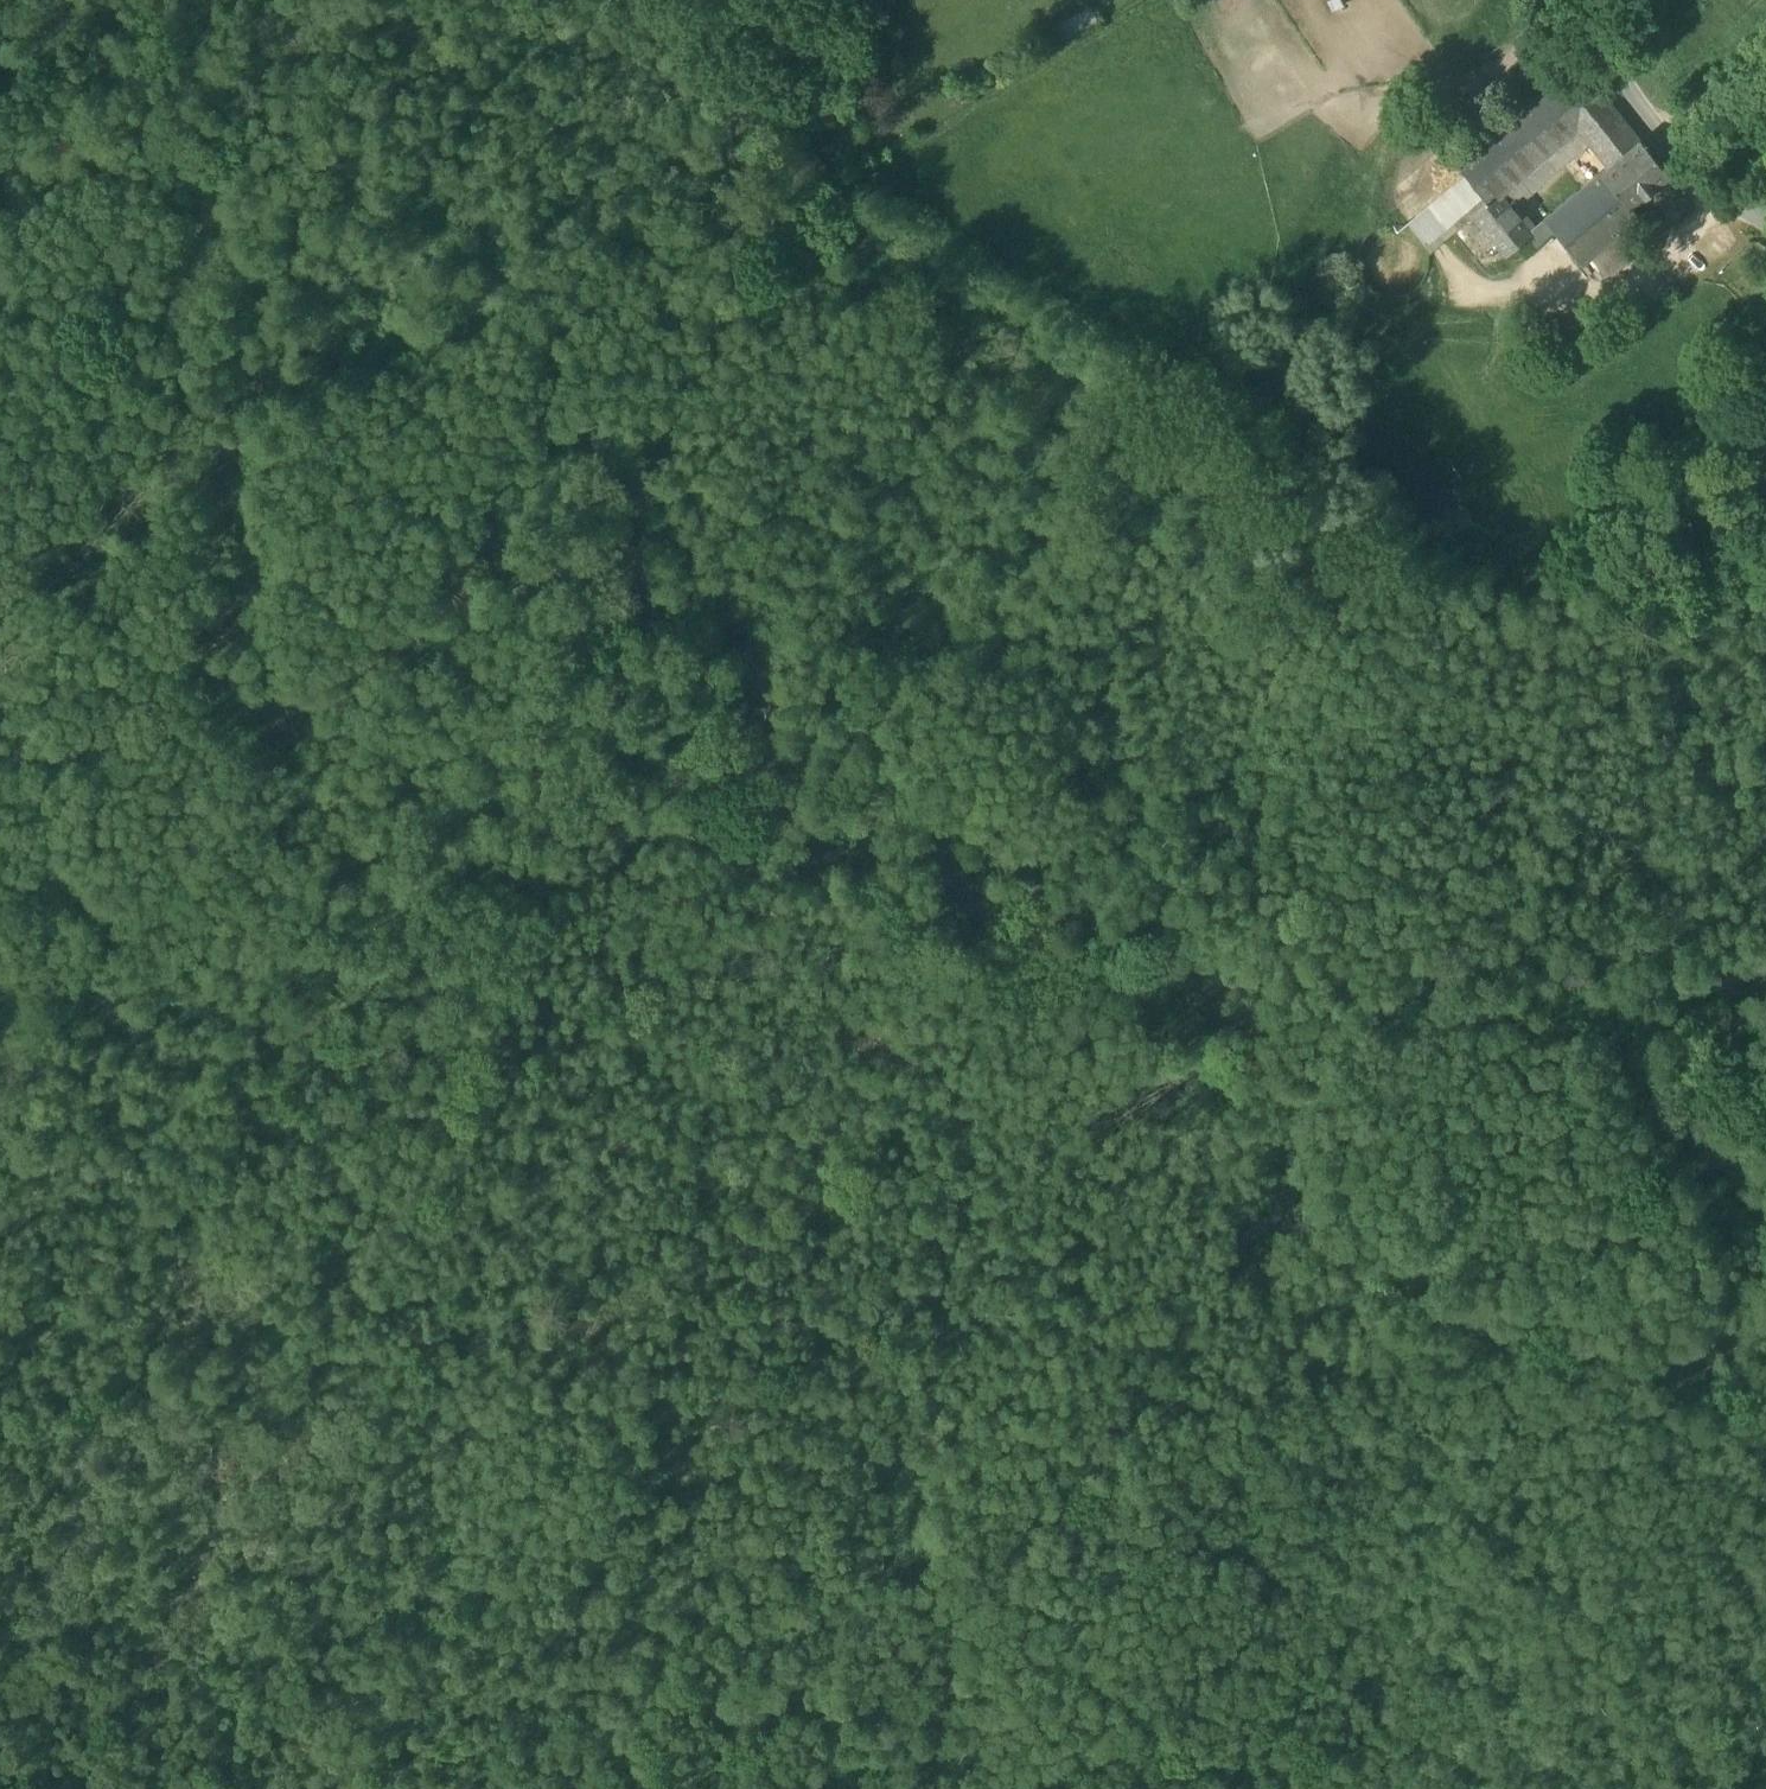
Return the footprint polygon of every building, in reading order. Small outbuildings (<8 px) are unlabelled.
[(1242,0),(1217,0),(1222,10),(1242,0)] [(1099,23),(1090,6),(1046,31),(1055,47),(1099,23)] [(1457,164),(1465,174),(1487,199),(1498,190),(1499,192),(1500,191),(1576,127),(1590,144),(1607,165),(1639,139),(1579,64),(1457,164)] [(1500,191),(1513,208),(1590,144),(1576,127),(1500,191)] [(1600,171),(1628,206),(1630,205),(1668,174),(1639,139),(1607,165),(1600,171)] [(1554,230),(1581,263),(1590,255),(1625,227),(1639,216),(1630,205),(1628,206),(1600,171),(1544,217),(1554,230)] [(1471,213),(1487,199),(1465,174),(1408,221),(1430,249),(1471,214),(1472,214),(1471,213)] [(1471,214),(1505,254),(1516,245),(1532,231),(1530,229),(1513,208),(1500,191),(1499,192),(1498,190),(1487,199),(1471,213),(1472,214),(1471,214)] [(1532,231),(1516,245),(1524,255),(1554,230),(1544,217),(1530,229),(1532,231)] [(1590,255),(1607,276),(1642,247),(1625,227),(1590,255)]
